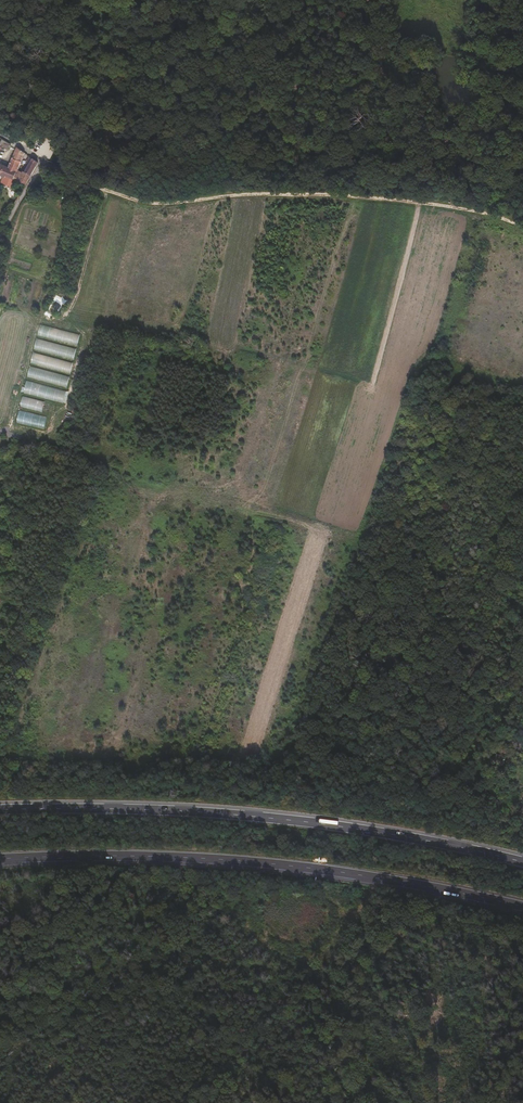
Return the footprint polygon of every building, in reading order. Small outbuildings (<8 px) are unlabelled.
[(8,142),(7,142),(2,139),(1,142),(0,144),(0,145),(6,147),(8,142)] [(22,161),(25,153),(22,151),(17,148),(13,158),(22,161)] [(26,163),(29,165),(35,168),(38,162),(30,156),(26,163)] [(22,161),(13,158),(9,167),(8,169),(17,173),(18,170),(22,161)] [(5,184),(10,186),(14,179),(17,173),(8,169),(9,167),(0,163),(0,175),(5,177),(6,176),(8,177),(5,182),(5,184)] [(23,172),(19,181),(27,184),(31,176),(31,175),(35,168),(29,165),(25,172),(24,171),(23,172)] [(14,179),(18,180),(19,181),(23,172),(18,170),(17,173),(14,179)] [(111,170),(109,170),(109,175),(107,176),(106,177),(105,179),(105,180),(106,182),(107,183),(108,184),(110,185),(112,185),(113,184),(114,183),(115,181),(116,179),(115,178),(113,175),(113,170),(111,170)] [(509,757),(500,755),(498,764),(502,765),(501,768),(505,769),(509,757)]
